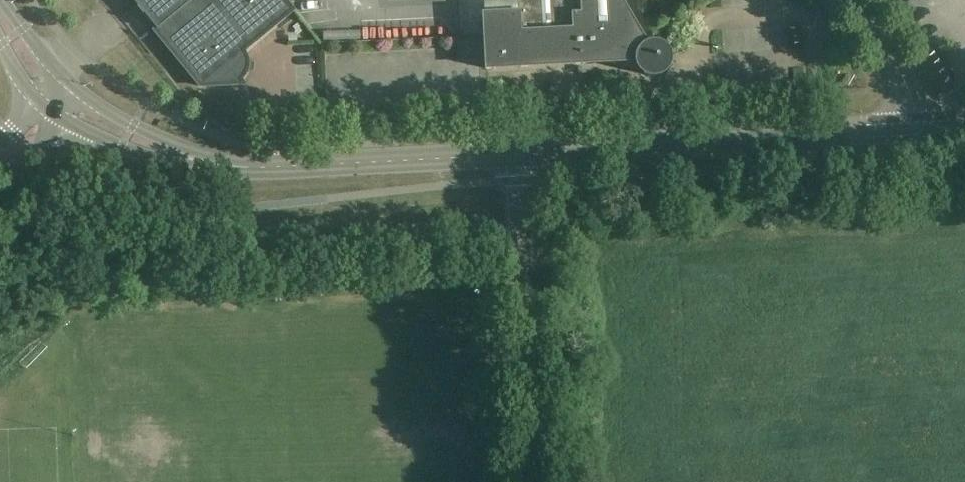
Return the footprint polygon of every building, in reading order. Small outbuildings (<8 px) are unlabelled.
[(191,0),(133,0),(156,28),(156,29),(191,0)] [(285,0),(191,0),(156,29),(156,28),(154,29),(201,86),(244,84),(240,79),(244,75),(246,71),(247,66),(247,60),(246,55),(243,51),(293,10),(285,0)] [(516,12),(483,13),(485,67),(636,59),(636,62),(637,65),(639,68),(641,70),(643,72),(645,73),(648,74),(651,75),(654,75),(656,74),(659,73),(662,72),(664,70),(666,68),(667,66),(668,63),(669,60),(669,57),(668,54),(667,51),(666,49),(664,47),(662,45),(659,43),(656,42),(654,42),(650,42),(647,41),(645,40),(643,39),(642,38),(640,36),(619,0),(515,0),(516,12)] [(254,267),(253,253),(241,254),(243,268),(254,267)] [(171,289),(170,276),(161,277),(162,289),(171,289)]
